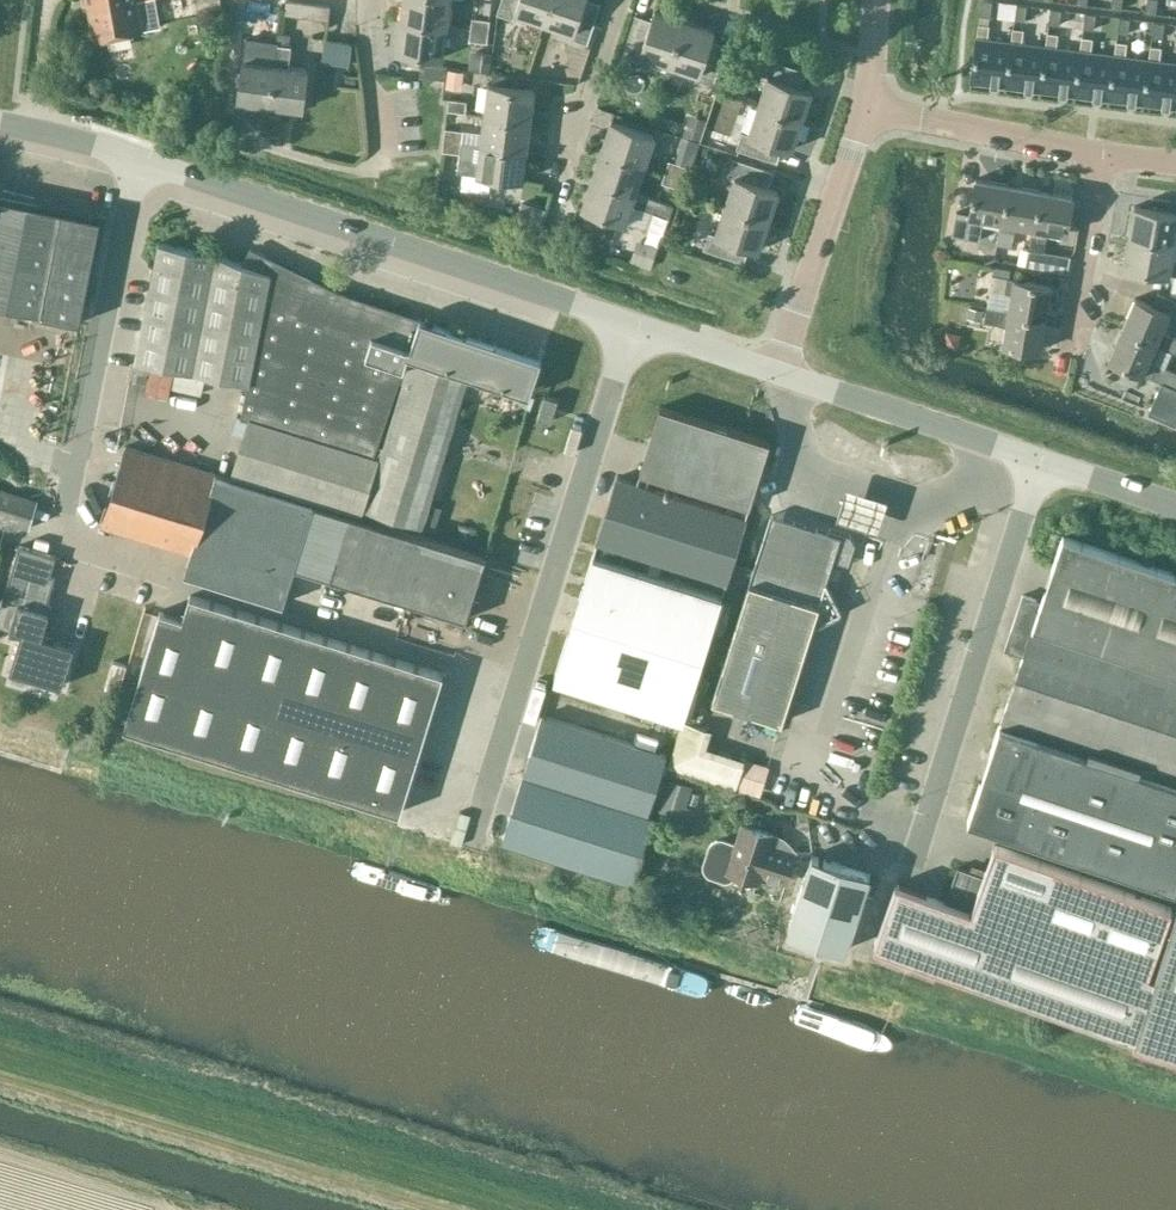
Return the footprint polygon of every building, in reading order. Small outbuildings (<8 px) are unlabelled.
[(93,38),(140,29),(161,26),(156,0),(87,0),(93,38)] [(222,0),(197,0),(199,14),(224,10),(222,0)] [(302,1),(297,0),(285,0),(283,13),(328,19),(330,5),(302,1)] [(400,21),(446,26),(449,0),(402,0),(400,21)] [(550,0),(501,0),(497,13),(513,18),(515,12),(544,21),(550,0)] [(544,21),(572,31),(570,37),(586,42),(600,2),(594,0),(550,0),(544,21)] [(979,14),(990,15),(992,0),(981,0),(979,14)] [(1110,7),(1121,9),(1122,0),(1111,0),(1110,7)] [(1144,12),(1155,13),(1157,0),(1146,0),(1144,12)] [(1026,4),(1015,3),(1014,18),(1024,19),(1026,4)] [(1061,8),(1050,7),(1048,23),(1059,24),(1061,8)] [(668,63),(683,19),(653,9),(650,19),(641,16),(635,14),(621,55),(638,60),(640,54),(668,63)] [(1095,13),(1085,11),(1083,27),(1094,28),(1095,13)] [(1130,17),(1119,16),(1117,31),(1128,33),(1130,17)] [(472,18),(470,30),(488,32),(489,20),(472,18)] [(712,29),(683,19),(668,63),(697,73),(695,79),(711,84),(724,44),(709,39),(712,29)] [(1164,22),(1153,20),(1151,36),(1162,37),(1164,22)] [(446,26),(400,21),(396,51),(442,57),(446,26)] [(971,80),(1006,84),(1011,42),(987,39),(988,24),(978,23),(971,80)] [(1011,42),(1006,84),(1040,89),(1045,46),(1021,43),(1023,29),(1012,27),(1011,42)] [(488,32),(470,30),(469,39),(487,41),(488,32)] [(1045,46),(1040,89),(1075,93),(1080,51),(1056,48),(1058,33),(1047,32),(1045,46)] [(1082,36),(1080,51),(1075,93),(1109,97),(1114,55),(1090,52),(1092,38),(1082,36)] [(1116,41),(1114,55),(1109,97),(1144,102),(1148,59),(1124,56),(1126,42),(1116,41)] [(271,104),(279,43),(264,42),(261,62),(242,60),(237,100),(245,101),(271,104)] [(290,45),(279,43),(271,104),(302,108),(307,68),(288,66),(290,45)] [(1148,59),(1144,102),(1175,106),(1175,63),(1159,61),(1161,46),(1150,45),(1148,59)] [(766,76),(754,114),(797,128),(810,89),(801,86),(806,71),(765,57),(760,74),(766,76)] [(445,78),(446,66),(421,63),(419,75),(445,78)] [(464,70),(448,68),(445,87),(462,89),(464,70)] [(488,82),(484,113),(530,119),(534,88),(488,82)] [(465,110),(466,99),(449,97),(447,108),(465,110)] [(530,119),(484,113),(480,143),(526,149),(530,119)] [(797,128),(754,114),(747,133),(741,131),(736,147),(776,161),(781,145),(791,148),(797,128)] [(610,120),(600,149),(644,164),(654,135),(610,120)] [(445,126),(444,138),(461,140),(462,129),(445,126)] [(442,149),(460,151),(457,171),(522,179),(526,149),(480,143),(461,140),(444,138),(442,149)] [(600,149),(590,178),(634,193),(644,164),(600,149)] [(733,176),(721,214),(764,229),(777,190),(768,187),(773,171),(732,158),(727,174),(733,176)] [(668,160),(665,171),(682,177),(685,165),(668,160)] [(682,177),(665,171),(662,182),(679,187),(682,177)] [(634,193),(590,178),(581,207),(624,222),(634,193)] [(983,217),(1000,221),(1002,221),(1007,183),(975,178),(968,213),(955,211),(951,234),(979,240),(983,217)] [(996,243),(1011,245),(1015,223),(1032,226),(1033,226),(1039,189),(1007,183),(1002,221),(1000,221),(996,243)] [(1033,226),(1032,226),(1025,264),(1058,270),(1061,253),(1043,250),(1047,229),(1066,232),(1072,195),(1039,189),(1033,226)] [(668,214),(671,204),(672,204),(656,199),(652,210),(668,214)] [(79,323),(99,219),(0,200),(0,308),(79,323)] [(1128,236),(1174,244),(1175,229),(1175,213),(1133,205),(1128,236)] [(764,229),(721,214),(714,234),(708,232),(702,248),(743,262),(748,246),(758,249),(764,229)] [(1174,244),(1128,236),(1123,266),(1168,274),(1174,244)] [(996,243),(984,241),(982,256),(994,258),(996,243)] [(158,242),(135,360),(249,383),(240,417),(249,419),(232,473),(360,513),(362,506),(423,525),(469,374),(503,387),(503,385),(528,394),(541,359),(419,318),(418,322),(345,298),(347,293),(336,289),(335,294),(215,254),(158,242)] [(1010,292),(1007,310),(1045,317),(1050,284),(991,274),(988,288),(1010,292)] [(1155,343),(1175,352),(1175,336),(1161,330),(1169,312),(1175,315),(1175,298),(1157,291),(1151,304),(1134,297),(1121,328),(1155,343)] [(1045,317),(1007,310),(985,306),(983,321),(1005,324),(1002,343),(1039,350),(1045,317)] [(1121,328),(1107,358),(1161,381),(1175,388),(1175,372),(1148,359),(1155,343),(1121,328)] [(8,356),(0,354),(0,395),(8,356)] [(1147,413),(1175,425),(1175,424),(1175,388),(1161,381),(1147,413)] [(545,395),(537,417),(550,422),(558,400),(545,395)] [(659,406),(639,471),(749,505),(769,440),(659,406)] [(349,514),(251,484),(127,445),(102,524),(191,552),(184,572),(283,603),(295,565),(466,618),(485,556),(349,514)] [(616,477),(614,484),(554,680),(682,719),(721,595),(660,576),(664,564),(725,582),(745,517),(616,477)] [(844,481),(834,515),(876,528),(886,495),(844,481)] [(0,489),(0,519),(28,528),(37,500),(0,489)] [(848,542),(827,535),(828,531),(771,514),(712,704),(779,725),(808,631),(837,615),(821,585),(828,563),(844,568),(850,547),(848,542)] [(1062,536),(1041,601),(1022,594),(1013,622),(1175,675),(1175,573),(1062,536)] [(13,612),(45,622),(50,604),(46,602),(51,584),(47,583),(55,555),(18,544),(0,605),(0,625),(8,627),(13,612)] [(399,811),(442,672),(189,594),(182,617),(159,610),(124,726),(399,811)] [(13,612),(8,627),(21,631),(9,669),(61,685),(73,645),(41,636),(45,622),(13,612)] [(1013,622),(1004,648),(1023,655),(999,725),(967,820),(1174,889),(1175,884),(1175,675),(1013,622)] [(546,705),(525,774),(648,812),(669,743),(546,705)] [(703,726),(682,719),(669,762),(735,784),(742,763),(696,748),(703,726)] [(630,880),(651,816),(523,775),(503,839),(630,880)] [(690,786),(669,779),(657,814),(686,824),(691,808),(684,806),(690,786)] [(741,823),(735,842),(722,838),(719,838),(715,838),(711,841),(708,845),(702,863),(703,867),(705,872),(707,875),(723,881),(728,880),(733,878),(735,874),(758,881),(760,873),(785,882),(795,852),(770,843),(773,833),(741,823)] [(994,843),(983,874),(957,865),(945,900),(896,883),(874,945),(1134,1038),(1175,907),(1175,904),(994,843)] [(871,874),(811,854),(787,929),(847,948),(871,874)] [(1134,1038),(1133,1042),(1175,1055),(1175,907),(1134,1038)]
